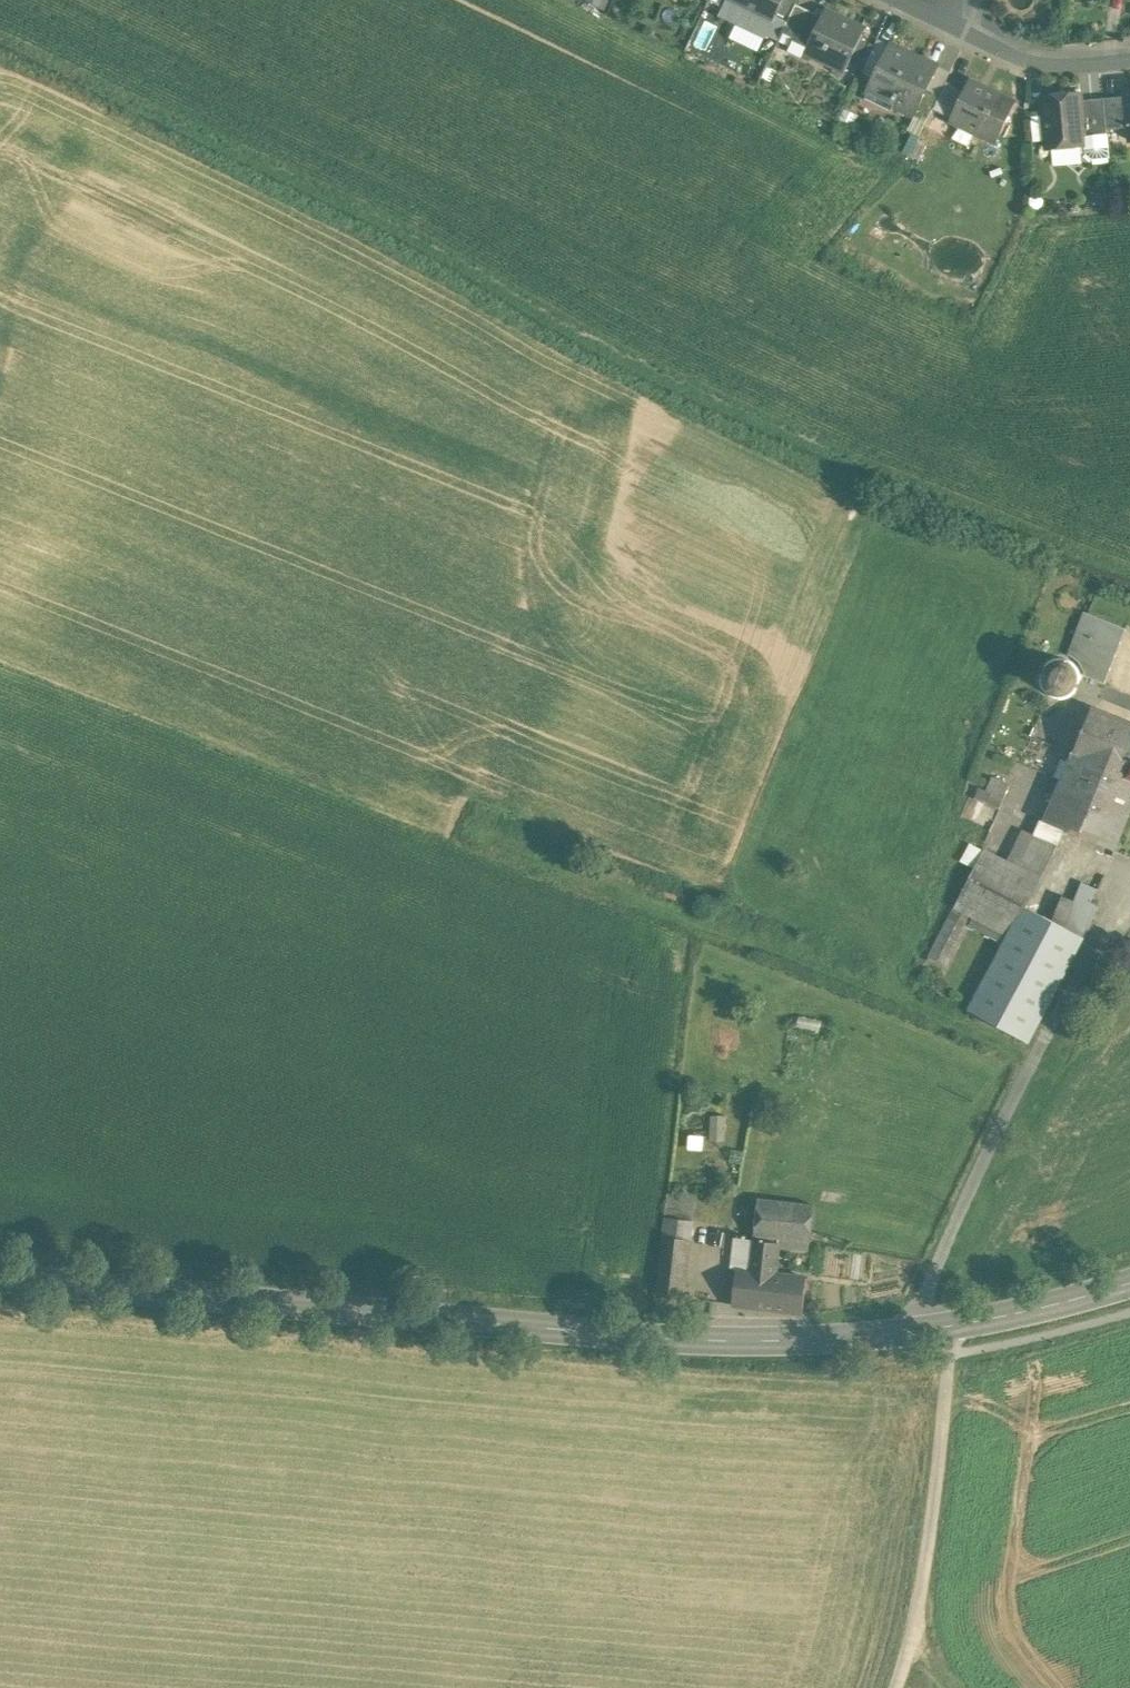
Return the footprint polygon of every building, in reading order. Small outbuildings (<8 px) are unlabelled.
[(773,22),(776,16),(783,0),(727,0),(773,22)] [(776,16),(788,22),(796,3),(798,0),(783,0),(776,16)] [(788,22),(785,27),(813,41),(826,13),(818,9),(816,13),(796,3),(788,22)] [(862,30),(826,13),(813,41),(808,50),(814,53),(845,67),(862,30)] [(788,22),(776,16),(773,22),(785,28),(785,27),(788,22)] [(813,41),(785,27),(785,28),(770,58),(771,58),(780,40),(790,45),(788,50),(810,60),(814,53),(808,50),(813,41)] [(927,61),(891,44),(867,92),(868,92),(866,97),(891,110),(894,104),(914,114),(915,113),(928,87),(933,76),(922,71),(927,61)] [(928,87),(940,93),(947,81),(951,72),(938,66),(933,76),(928,87)] [(965,89),(947,81),(940,93),(933,109),(951,118),(965,89)] [(1015,103),(969,81),(965,89),(951,118),(997,140),(1015,103)] [(928,87),(915,113),(928,120),(933,109),(940,93),(928,87)] [(1080,93),(1043,97),(1048,148),(1085,144),(1086,153),(1093,158),(1110,157),(1107,133),(1084,135),(1081,100),(1080,93)] [(1104,98),(1107,129),(1129,127),(1129,123),(1127,96),(1104,98)] [(1104,98),(1081,100),(1084,135),(1107,133),(1107,129),(1104,98)] [(1126,628),(1103,618),(1094,639),(1098,640),(1090,660),(1084,674),(1105,683),(1126,628)] [(1094,639),(1077,632),(1069,654),(1075,657),(1080,662),(1082,657),(1090,660),(1098,640),(1094,639)] [(1079,685),(1081,678),(1079,670),(1075,663),(1068,659),(1060,658),(1053,659),(1046,664),(1042,670),(1040,678),(1042,686),(1047,692),(1053,696),(1061,698),(1069,696),(1075,692),(1079,685)] [(1092,708),(1073,753),(1127,776),(1129,768),(1129,724),(1092,708)] [(1073,753),(1046,821),(1114,850),(1129,811),(1129,777),(1127,776),(1073,753)] [(1010,785),(993,778),(988,790),(980,787),(976,798),(1000,809),(1010,785)] [(1023,829),(1008,860),(1042,877),(1058,843),(1023,829)] [(984,850),(971,844),(962,860),(975,867),(984,850)] [(1008,860),(985,849),(984,850),(975,867),(955,906),(973,916),(968,924),(1006,943),(1025,906),(1027,907),(1042,877),(1008,860)] [(1075,900),(1064,926),(1084,937),(1098,903),(1093,901),(1099,888),(1082,882),(1075,900)] [(1075,900),(1062,895),(1052,920),(1064,926),(1075,900)] [(973,916),(955,906),(930,955),(947,964),(968,924),(973,916)] [(1027,907),(1025,906),(1006,943),(970,1011),(1028,1042),(1084,937),(1064,926),(1052,920),(1051,919),(1027,907)] [(708,1139),(726,1139),(726,1113),(709,1113),(708,1139)] [(697,1198),(668,1194),(665,1216),(656,1291),(685,1294),(697,1198)] [(815,1205),(759,1199),(755,1233),(755,1234),(810,1241),(811,1241),(815,1205)] [(810,1241),(755,1234),(755,1233),(754,1233),(754,1239),(753,1244),(779,1247),(809,1250),(810,1241)] [(779,1247),(753,1244),(754,1239),(746,1238),(746,1235),(743,1235),(743,1238),(736,1237),(732,1269),(737,1270),(733,1304),(803,1312),(807,1278),(776,1274),(779,1247)]
